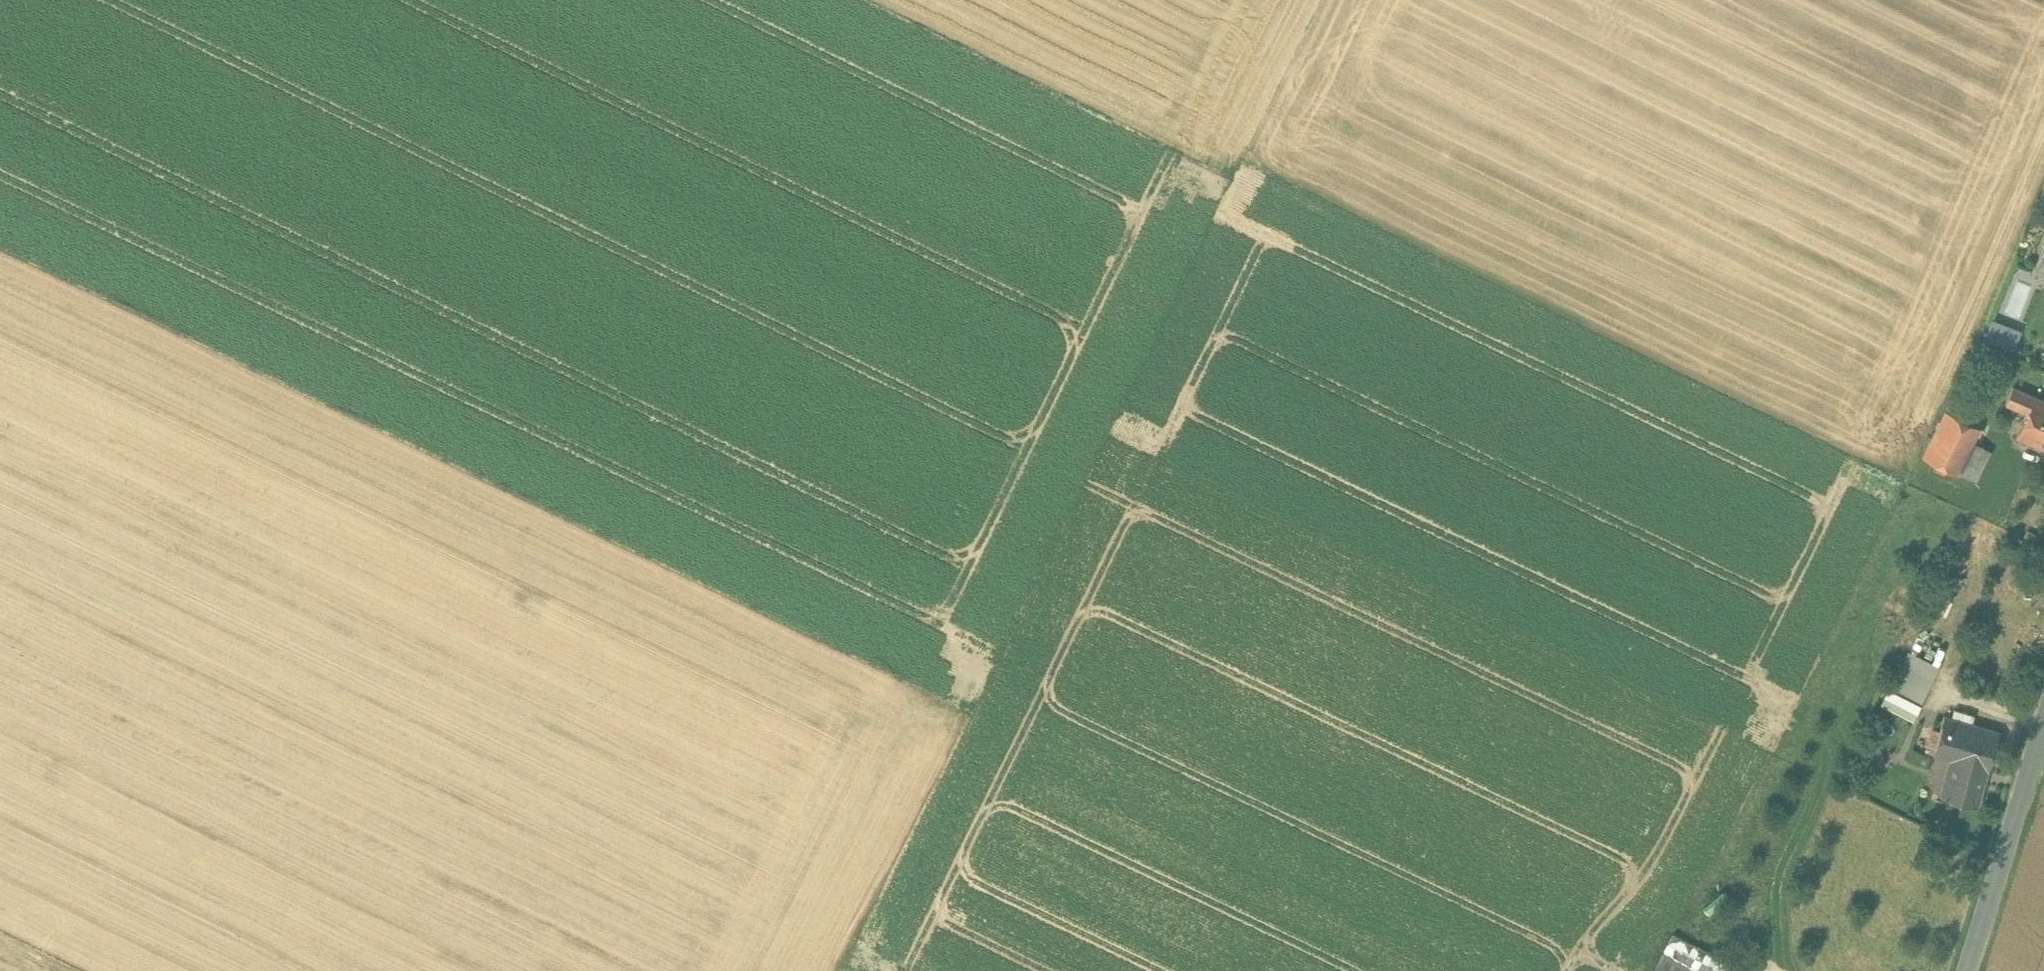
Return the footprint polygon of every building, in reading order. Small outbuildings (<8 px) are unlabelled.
[(2013,350),(2022,330),(1992,318),(1984,338),(2013,350)] [(2030,410),(2038,392),(2014,382),(2006,400),(2030,410)] [(2038,392),(2030,410),(2019,434),(2043,445),(2043,395),(2038,392)] [(1946,404),(1923,455),(1958,472),(1971,445),(1982,421),(1946,404)] [(1989,454),(1971,445),(1958,472),(1977,481),(1989,454)] [(1909,652),(1890,689),(1920,704),(1939,666),(1909,652)] [(1920,704),(1890,689),(1885,700),(1914,715),(1920,704)] [(2000,731),(1944,715),(1933,755),(1955,761),(1951,778),(1946,776),(1941,796),(1976,806),(1987,770),(1989,771),(2000,731)] [(1673,933),(1664,950),(1703,970),(1743,970),(1744,970),(1673,933)] [(1664,950),(1653,970),(1703,970),(1664,950)]
